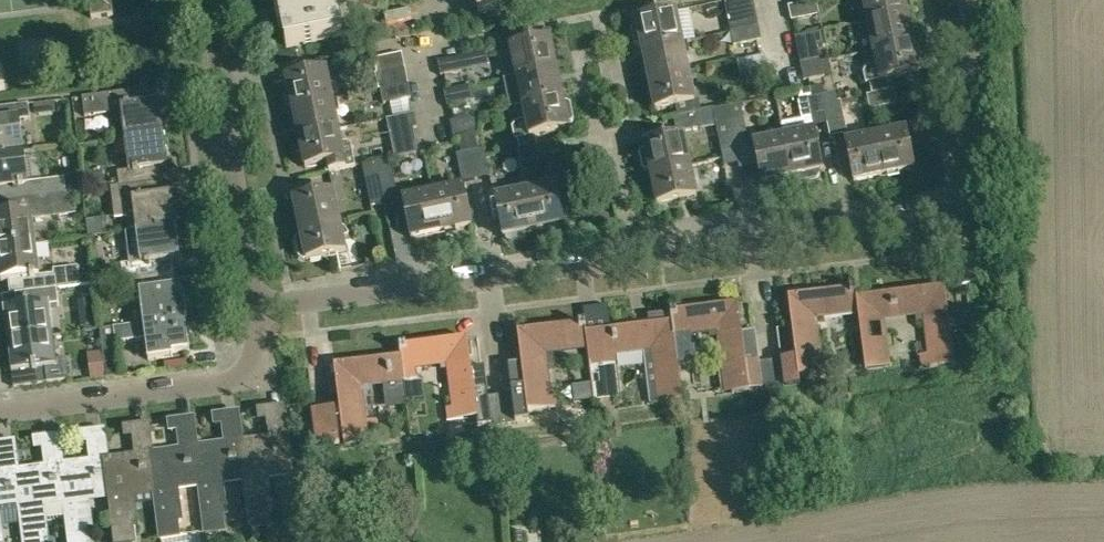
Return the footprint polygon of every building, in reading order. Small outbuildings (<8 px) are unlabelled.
[(91,18),(114,14),(112,0),(89,0),(91,18)] [(287,48),(343,36),(336,0),(276,0),(287,48)] [(497,11),(497,15),(503,14),(513,12),(512,8),(535,3),(534,0),(475,0),(479,15),(497,11)] [(754,11),(752,0),(733,0),(723,2),(726,17),(754,11)] [(868,22),(907,14),(904,0),(863,0),(868,22)] [(791,21),(796,20),(818,15),(815,1),(788,7),(791,21)] [(675,13),(636,21),(637,26),(634,27),(631,31),(634,46),(638,48),(641,47),(643,52),(682,43),(675,13)] [(913,43),(907,14),(868,22),(874,52),(913,43)] [(733,47),(757,41),(760,41),(757,27),(730,33),(733,47)] [(797,51),(802,50),(824,46),(821,32),(794,37),(797,51)] [(550,39),(520,45),(500,50),(503,66),(514,64),(517,77),(556,70),(550,39)] [(688,73),(682,43),(643,52),(649,81),(688,73)] [(913,43),(874,52),(877,65),(868,67),(863,77),(865,85),(869,85),(871,95),(889,92),(886,81),(919,74),(918,69),(922,68),(924,65),(921,49),(918,47),(914,48),(913,43)] [(377,74),(405,68),(402,54),(374,60),(377,74)] [(469,70),(466,57),(437,63),(440,76),(469,70)] [(739,76),(763,72),(766,71),(763,57),(736,62),(739,76)] [(803,81),(808,80),(831,75),(828,61),(800,68),(803,81)] [(287,105),(292,104),(293,108),(332,100),(325,69),(286,77),(290,93),(285,94),(287,105)] [(517,77),(523,107),(562,99),(556,70),(517,77)] [(678,106),(680,117),(697,114),(701,113),(698,100),(694,101),(688,73),(649,81),(655,111),(678,106)] [(408,84),(384,89),(381,90),(384,104),(411,98),(408,84)] [(447,106),(473,101),(475,100),(472,86),(444,92),(447,106)] [(125,138),(165,133),(161,101),(152,102),(151,89),(86,97),(89,117),(122,113),(125,138)] [(889,92),(871,95),(867,96),(870,110),(897,105),(894,90),(889,92)] [(834,93),(821,96),(827,124),(841,121),(834,93)] [(813,128),(827,124),(821,96),(806,99),(813,128)] [(538,147),(536,136),(569,129),(567,124),(572,123),(573,120),(570,104),(567,103),(563,103),(562,99),(523,107),(526,121),(517,123),(513,129),(515,140),(518,140),(521,151),(538,147)] [(338,130),(332,100),(293,108),(293,110),(292,111),(290,113),(292,123),(294,126),(296,125),(299,138),(338,130)] [(0,109),(0,155),(24,152),(20,120),(31,119),(29,105),(0,109)] [(740,105),(713,111),(715,124),(729,121),(743,118),(740,105)] [(387,120),(389,133),(417,128),(414,114),(387,120)] [(697,114),(680,117),(677,118),(680,133),(700,129),(697,114)] [(453,136),(456,135),(481,130),(478,117),(451,122),(453,136)] [(735,148),(749,145),(743,118),(729,121),(735,148)] [(715,124),(721,151),(735,148),(729,121),(715,124)] [(341,144),(338,130),(299,138),(300,141),(295,142),(297,153),(302,152),(305,168),(327,164),(329,172),(355,167),(351,146),(346,143),(341,144)] [(906,130),(876,136),(884,176),(915,169),(906,130)] [(813,131),(784,138),(792,177),(793,177),(794,180),(798,183),(815,179),(818,175),(818,172),(821,171),(813,131)] [(170,166),(165,133),(125,138),(129,171),(119,172),(121,187),(162,181),(160,167),(170,166)] [(876,136),(846,143),(855,182),(884,176),(876,136)] [(650,176),(689,167),(683,137),(643,146),(644,151),(640,152),(638,155),(641,171),(644,173),(649,172),(650,176)] [(761,184),(792,177),(784,138),(752,145),(761,184)] [(538,147),(521,151),(517,152),(520,166),(547,160),(544,146),(538,147)] [(485,149),(471,152),(477,180),(491,177),(485,149)] [(0,202),(41,197),(74,192),(79,192),(77,177),(28,184),(24,152),(0,155),(0,201),(0,202)] [(477,180),(471,152),(458,155),(464,183),(477,180)] [(362,166),(365,180),(380,177),(393,174),(390,160),(362,166)] [(696,197),(689,167),(650,176),(656,206),(696,197)] [(393,174),(380,177),(386,204),(399,201),(393,174)] [(386,204),(380,177),(365,180),(371,207),(386,204)] [(162,181),(121,187),(113,188),(117,217),(134,215),(136,232),(178,226),(173,194),(164,195),(162,181)] [(556,186),(526,192),(534,232),(564,225),(556,186)] [(465,187),(434,194),(442,233),(473,227),(465,187)] [(36,244),(33,219),(77,214),(74,192),(41,197),(0,202),(2,216),(0,217),(0,249),(36,244)] [(294,200),(301,230),(340,222),(334,192),(294,200)] [(534,232),(526,192),(496,199),(505,238),(508,237),(508,241),(511,243),(526,239),(528,237),(527,233),(534,232)] [(412,239),(442,233),(434,194),(404,200),(412,239)] [(344,227),(341,228),(340,222),(301,230),(302,238),(299,239),(297,242),(301,258),(304,261),(307,260),(307,261),(346,253),(343,238),(349,234),(344,227)] [(141,263),(130,264),(123,265),(125,280),(161,275),(174,273),(172,259),(182,257),(178,226),(136,232),(141,263)] [(0,249),(0,273),(1,281),(10,280),(12,295),(24,293),(58,289),(82,286),(94,284),(93,275),(81,276),(80,267),(54,270),(54,274),(40,276),(36,244),(0,249)] [(163,289),(161,275),(125,280),(128,302),(142,301),(145,324),(186,319),(189,319),(186,296),(183,297),(181,286),(163,289)] [(13,342),(50,337),(48,320),(52,319),(50,305),(60,304),(58,289),(24,293),(12,295),(3,296),(9,341),(9,342),(13,342)] [(945,289),(858,299),(859,311),(866,371),(887,368),(880,317),(920,312),(921,319),(927,318),(932,356),(925,356),(927,370),(977,364),(974,335),(952,338),(945,289)] [(820,316),(859,311),(858,299),(856,290),(789,298),(793,328),(777,330),(781,360),(771,361),(774,389),(801,386),(800,378),(833,374),(833,371),(825,372),(824,361),(821,361),(816,322),(821,322),(820,316)] [(757,332),(743,334),(739,304),(671,312),(672,323),(677,361),(694,358),(691,333),(712,330),(712,336),(718,335),(722,367),(718,368),(720,396),(774,389),(771,361),(760,362),(757,332)] [(611,330),(586,334),(588,345),(592,378),(595,402),(616,400),(611,364),(605,365),(603,353),(648,347),(649,352),(654,351),(659,390),(653,391),(655,405),(682,401),(677,361),(672,323),(671,312),(656,314),(657,325),(611,330)] [(191,351),(186,319),(145,324),(115,328),(100,330),(105,367),(119,365),(117,344),(146,340),(149,361),(171,358),(171,354),(191,351)] [(553,350),(588,345),(586,334),(585,324),(518,332),(522,363),(509,365),(512,394),(501,395),(504,423),(530,420),(528,412),(556,408),(554,387),(548,388),(544,356),(550,355),(549,350),(553,350)] [(13,342),(9,342),(13,374),(35,371),(37,385),(69,380),(66,359),(53,360),(50,337),(13,342)] [(445,408),(447,421),(477,418),(478,427),(504,423),(501,395),(489,397),(485,368),(473,369),(469,339),(401,347),(402,357),(405,378),(417,377),(416,366),(443,363),(444,369),(449,368),(454,407),(445,408)] [(102,352),(88,353),(91,380),(105,378),(102,352)] [(405,378),(402,357),(334,365),(339,408),(313,411),(316,440),(317,446),(345,443),(380,439),(377,419),(364,420),(360,390),(366,389),(365,383),(383,381),(405,378)] [(251,527),(268,525),(266,507),(270,507),(266,478),(291,475),(283,410),(268,412),(272,440),(241,444),(246,480),(251,527)] [(222,483),(246,480),(241,444),(238,416),(224,418),(227,446),(196,450),(201,486),(207,533),(223,531),(221,513),(226,513),(222,483)] [(201,486),(196,450),(193,422),(179,423),(183,451),(151,455),(157,502),(161,539),(179,536),(177,519),(181,518),(177,489),(201,486)] [(157,502),(151,455),(147,427),(134,429),(137,457),(106,461),(110,498),(116,541),(137,541),(138,541),(133,505),(157,502)] [(102,433),(89,435),(92,463),(61,467),(68,516),(71,541),(92,541),(87,501),(110,498),(106,461),(102,433)] [(68,516),(61,467),(58,438),(44,440),(47,468),(17,472),(21,509),(25,541),(47,541),(44,519),(68,516)] [(21,509),(17,472),(13,444),(0,446),(0,451),(3,474),(0,475),(0,512),(21,509)]
